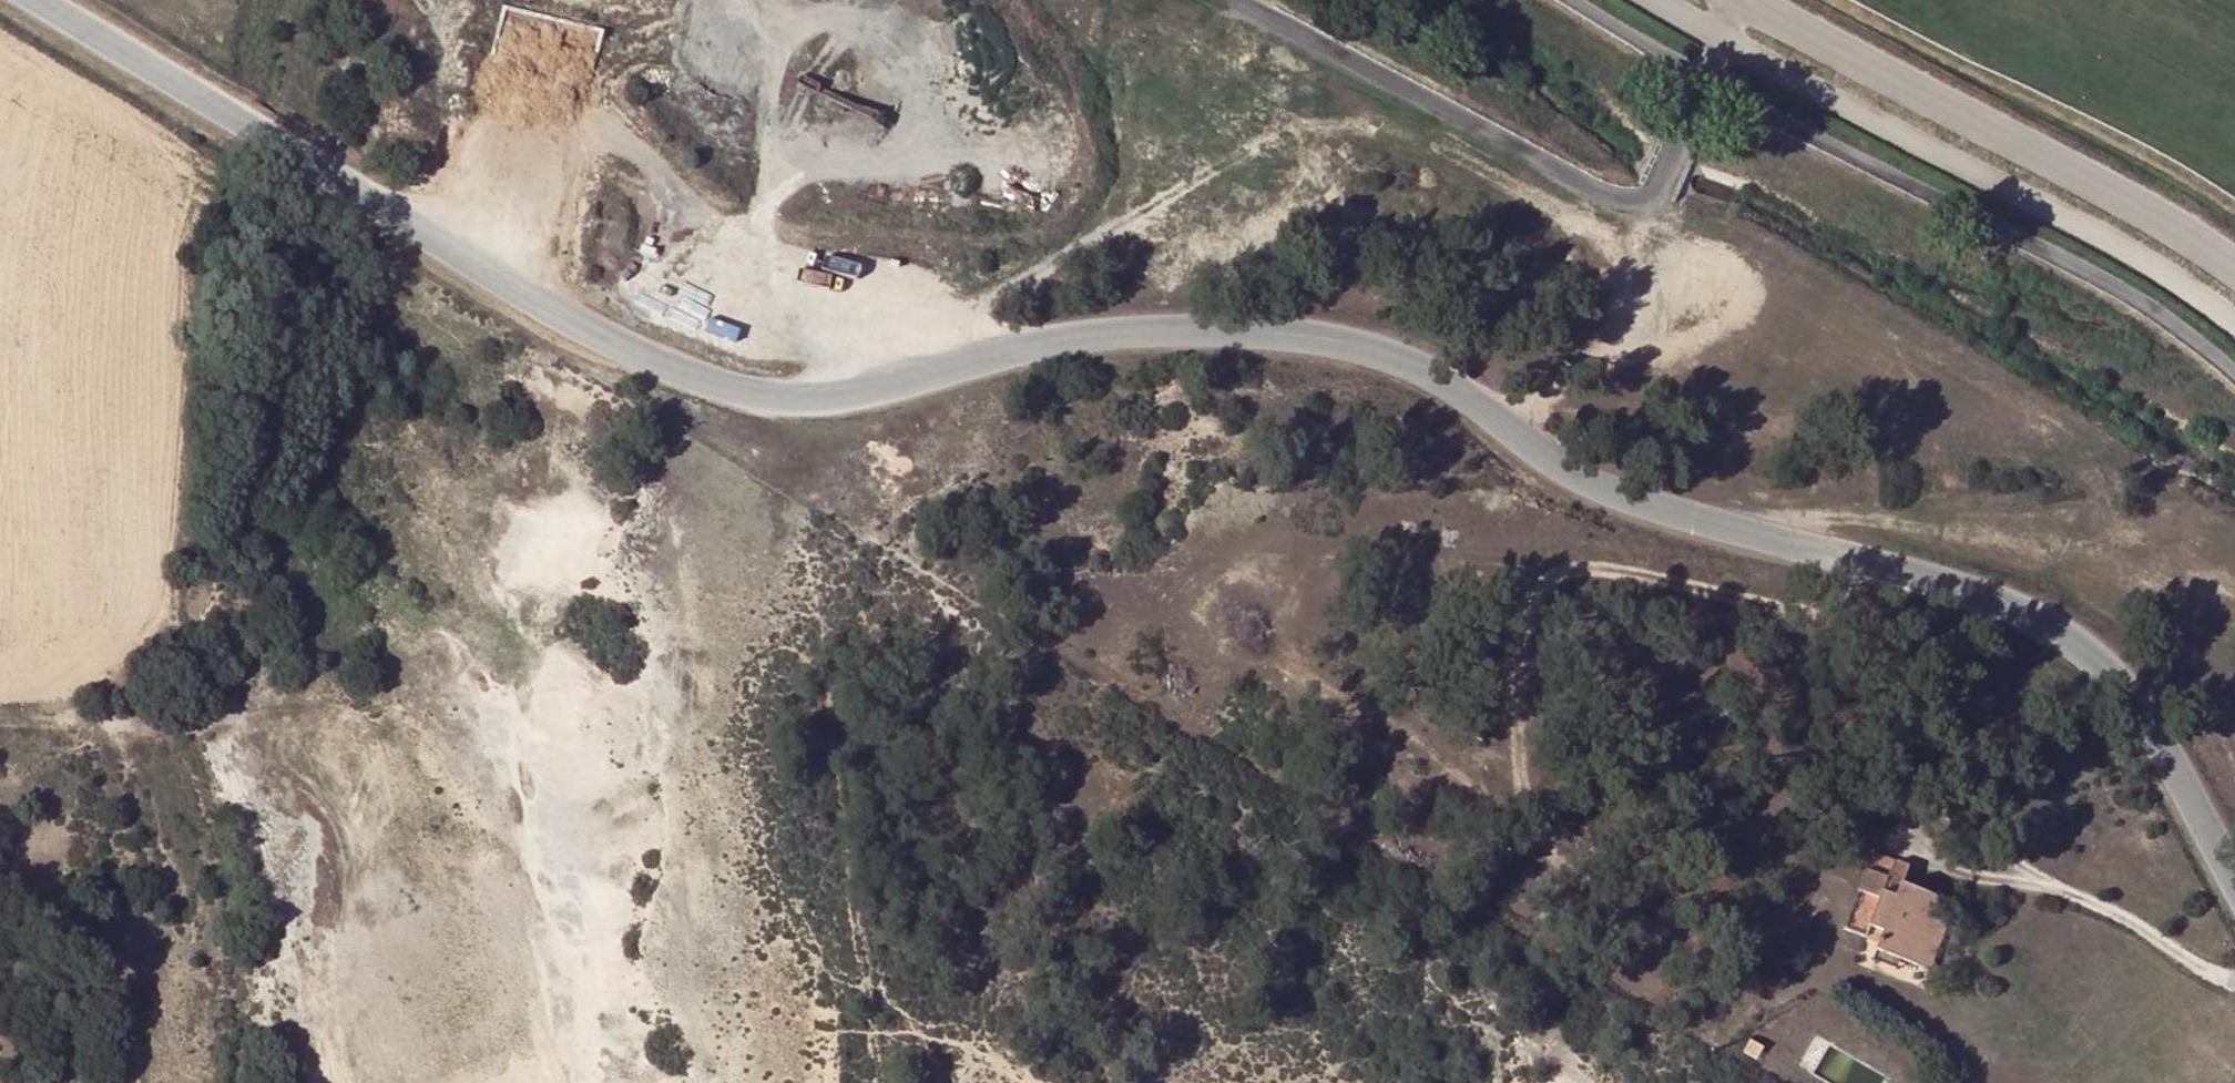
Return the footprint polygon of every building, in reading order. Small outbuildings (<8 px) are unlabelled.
[(1886,930),(1881,943),(1879,951),(1932,970),(1949,923),(1933,918),(1940,895),(1904,882),(1908,868),(1874,855),(1846,930),(1867,938),(1871,925),(1886,930)] [(1867,938),(1881,943),(1886,930),(1871,925),(1867,938)] [(1766,1047),(1754,1039),(1746,1053),(1759,1060),(1766,1047)]
